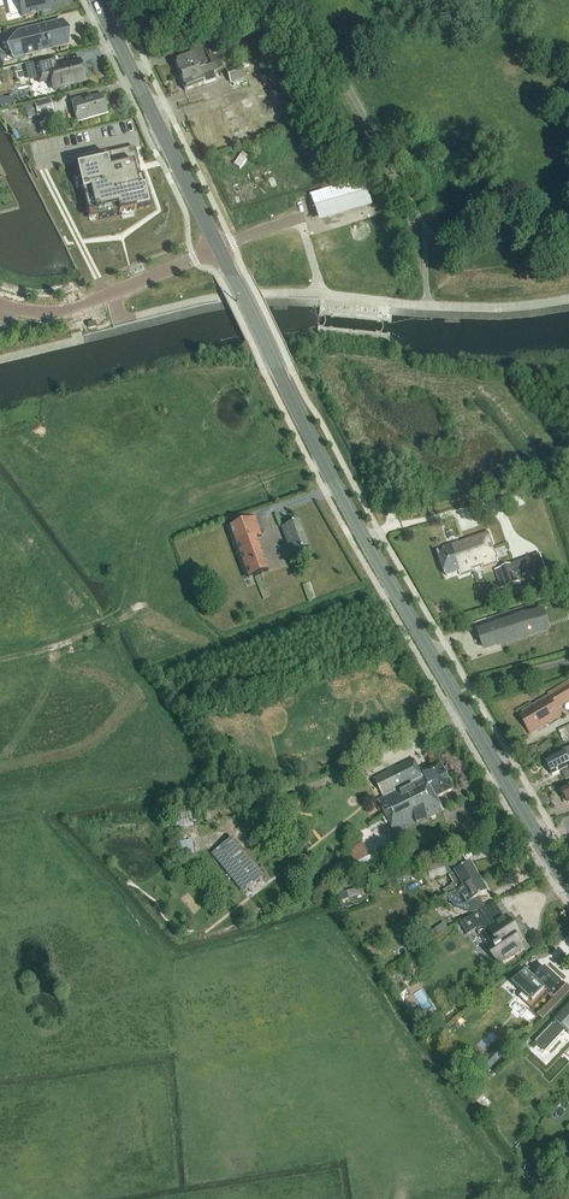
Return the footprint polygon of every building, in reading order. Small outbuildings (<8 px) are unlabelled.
[(51,10),(48,0),(18,0),(22,17),(51,10)] [(62,22),(49,25),(19,32),(20,37),(9,40),(12,51),(23,48),(25,56),(68,45),(62,22)] [(199,69),(206,66),(205,64),(207,63),(200,45),(189,49),(191,54),(174,61),(180,77),(199,69)] [(208,56),(211,64),(228,58),(227,54),(220,56),(217,47),(208,50),(210,55),(208,56)] [(255,57),(226,69),(233,89),(248,83),(246,77),(261,71),(255,57)] [(205,84),(202,76),(224,68),(223,67),(231,64),(228,58),(211,64),(206,66),(199,69),(180,77),(185,91),(205,84)] [(53,90),(85,82),(79,61),(55,67),(53,59),(34,64),(38,79),(50,76),(53,90)] [(71,100),(71,101),(77,121),(77,122),(78,122),(108,113),(108,112),(103,95),(103,94),(102,95),(103,95),(86,100),(85,96),(71,100)] [(36,103),(36,104),(26,106),(29,119),(39,116),(39,118),(54,115),(50,100),(36,103)] [(136,147),(75,162),(78,175),(73,176),(76,189),(81,188),(90,221),(97,220),(121,215),(122,219),(135,216),(134,212),(136,211),(136,210),(149,207),(142,177),(137,178),(134,166),(140,164),(136,147)] [(226,528),(245,579),(268,571),(263,558),(260,559),(253,539),(262,536),(255,517),(226,528)] [(284,526),(294,553),(308,547),(299,521),(284,526)] [(453,531),(447,533),(449,540),(455,538),(453,531)] [(450,545),(444,548),(445,551),(439,553),(447,577),(459,573),(461,576),(499,563),(488,532),(457,543),(450,545)] [(546,571),(540,554),(498,569),(506,590),(521,585),(519,580),(546,571)] [(541,616),(478,636),(483,650),(545,630),(541,616)] [(549,694),(550,696),(523,712),(526,716),(522,718),(531,734),(561,716),(558,710),(568,703),(568,682),(549,694)] [(546,761),(553,775),(568,767),(568,750),(546,761)] [(384,798),(381,799),(379,800),(397,835),(444,811),(437,798),(455,789),(442,764),(422,774),(414,759),(375,779),(384,798)] [(212,852),(244,892),(264,875),(232,836),(212,852)] [(197,838),(182,841),(184,856),(200,853),(197,838)] [(372,863),(371,861),(364,843),(349,849),(358,869),(372,863)] [(426,868),(430,880),(447,875),(443,863),(426,868)] [(444,891),(448,897),(480,878),(471,864),(457,873),(461,881),(444,891)] [(403,881),(416,877),(413,869),(401,873),(403,881)] [(488,892),(480,878),(448,897),(452,903),(454,901),(455,903),(456,904),(457,905),(458,906),(460,907),(461,908),(464,909),(466,910),(468,910),(471,910),(472,910),(474,910),(476,909),(478,909),(484,905),(479,897),(488,892)] [(491,924),(481,911),(459,924),(467,936),(480,927),(489,939),(494,936),(500,944),(495,948),(496,949),(492,951),(492,950),(491,951),(500,963),(522,947),(518,941),(521,939),(507,917),(500,922),(498,919),(491,924)] [(434,937),(447,928),(444,924),(431,933),(434,937)] [(552,999),(555,997),(551,994),(562,982),(545,968),(535,979),(526,971),(513,985),(533,1003),(543,991),(552,999)] [(552,1000),(537,1015),(543,1021),(558,1005),(552,1000)] [(536,1042),(547,1052),(566,1032),(568,1033),(568,1007),(536,1042)]
